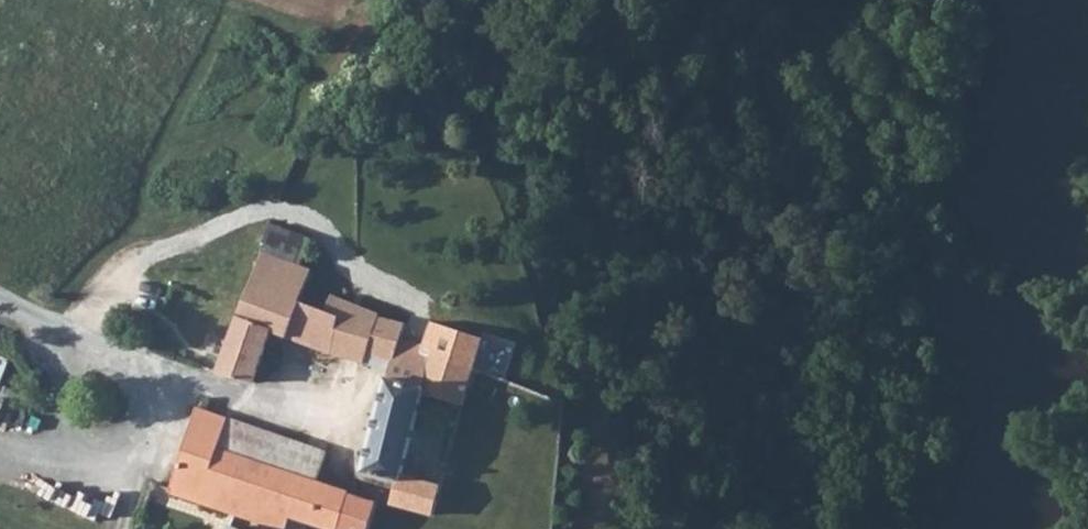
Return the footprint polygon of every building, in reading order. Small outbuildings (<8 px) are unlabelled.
[(223,370),(222,374),(221,377),(255,388),(273,336),(367,369),(370,359),(392,364),(366,477),(398,489),(393,505),(434,517),(445,478),(413,445),(426,400),(464,412),(474,375),(422,356),(418,351),(399,343),(404,326),(377,322),(376,318),(331,299),(323,313),(300,304),(310,272),(264,254),(231,345),(223,370)] [(231,345),(219,341),(210,364),(223,370),(231,345)] [(209,368),(222,374),(223,370),(210,364),(209,368)] [(325,385),(323,396),(335,399),(339,385),(335,384),(337,377),(331,376),(331,367),(320,365),(315,382),(325,385)] [(174,496),(269,528),(295,528),(296,524),(310,528),(339,528),(349,497),(320,487),(330,456),(230,422),(219,454),(195,446),(189,445),(183,466),(179,478),(174,496)] [(403,527),(392,523),(395,512),(349,497),(339,528),(403,528),(403,527)]
